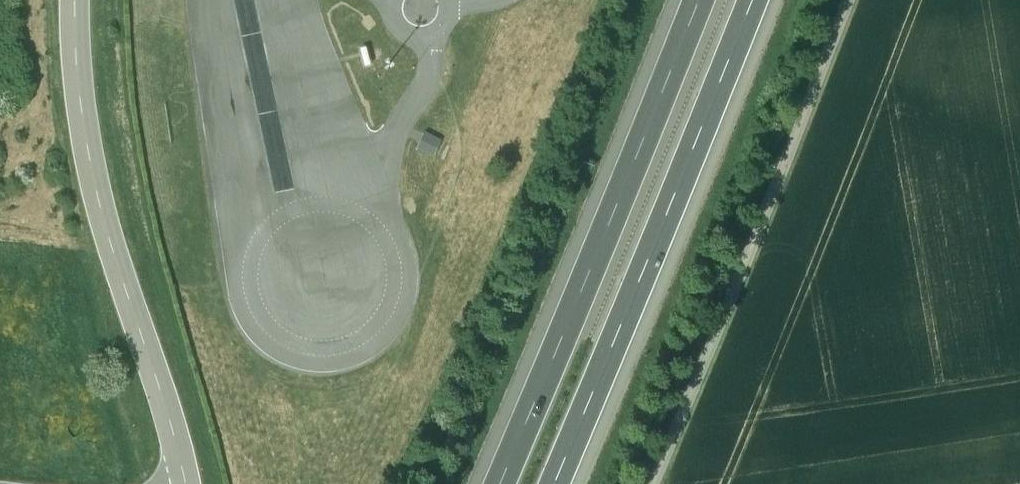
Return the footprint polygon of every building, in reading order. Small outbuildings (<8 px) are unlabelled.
[(441,141),(424,133),(416,150),(433,158),(441,141)]
